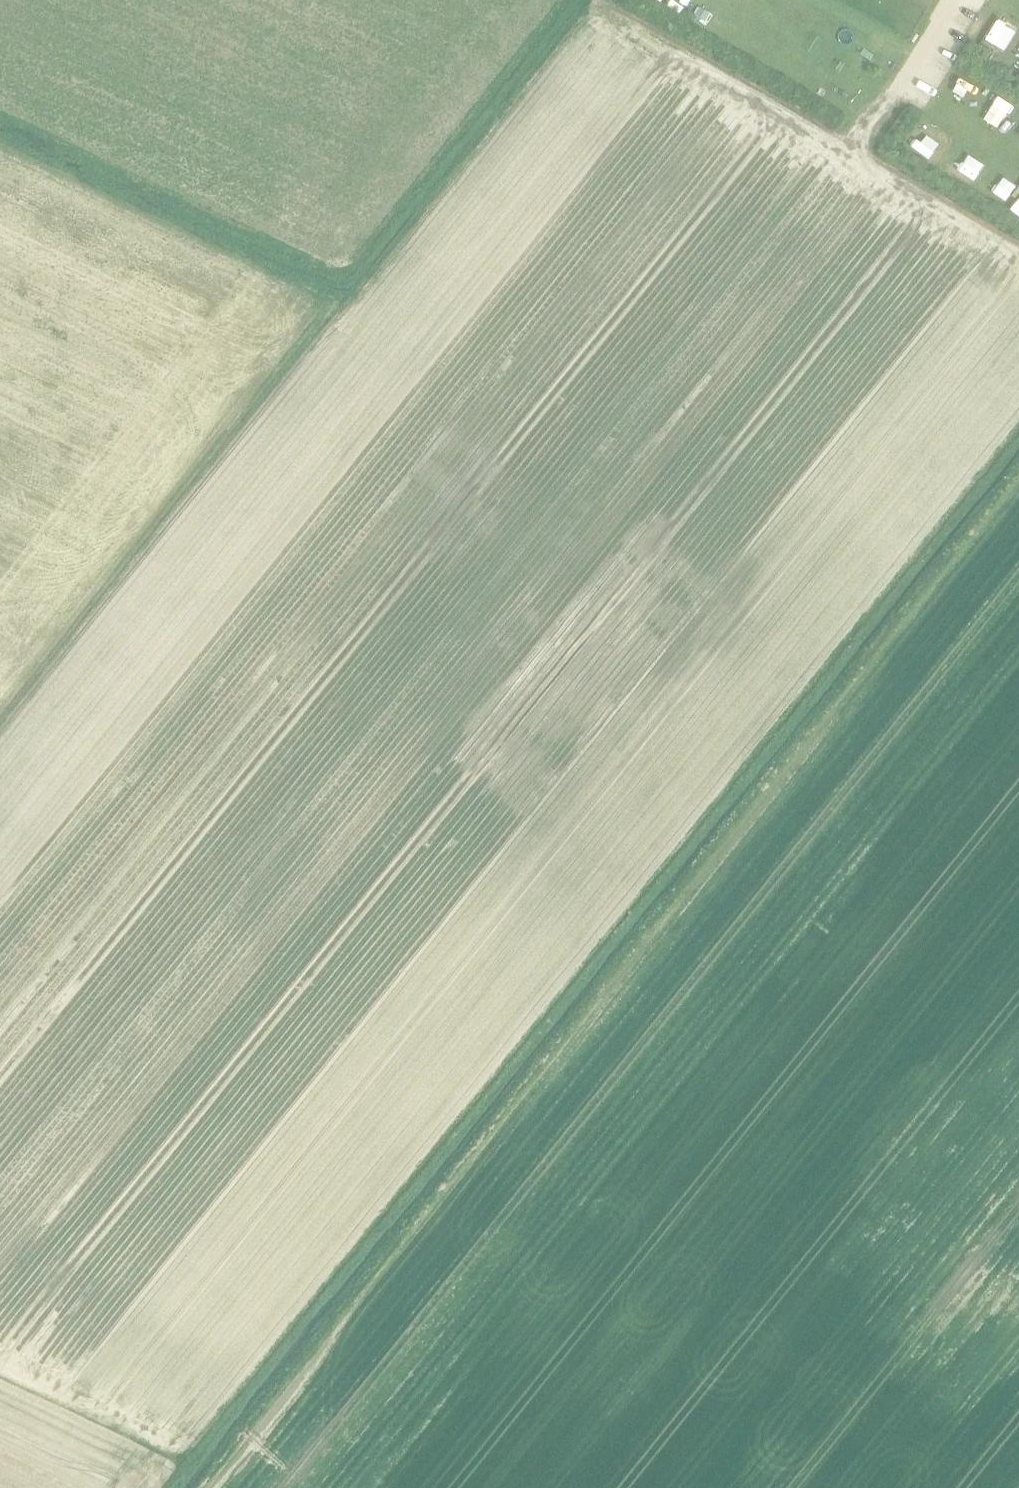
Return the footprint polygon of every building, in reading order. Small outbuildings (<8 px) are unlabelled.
[(996,33),(1016,42),(1018,35),(1018,14),(1005,9),(996,33)] [(903,95),(890,116),(898,121),(911,100),(903,95)] [(970,168),(981,154),(973,148),(962,161),(970,168)]
